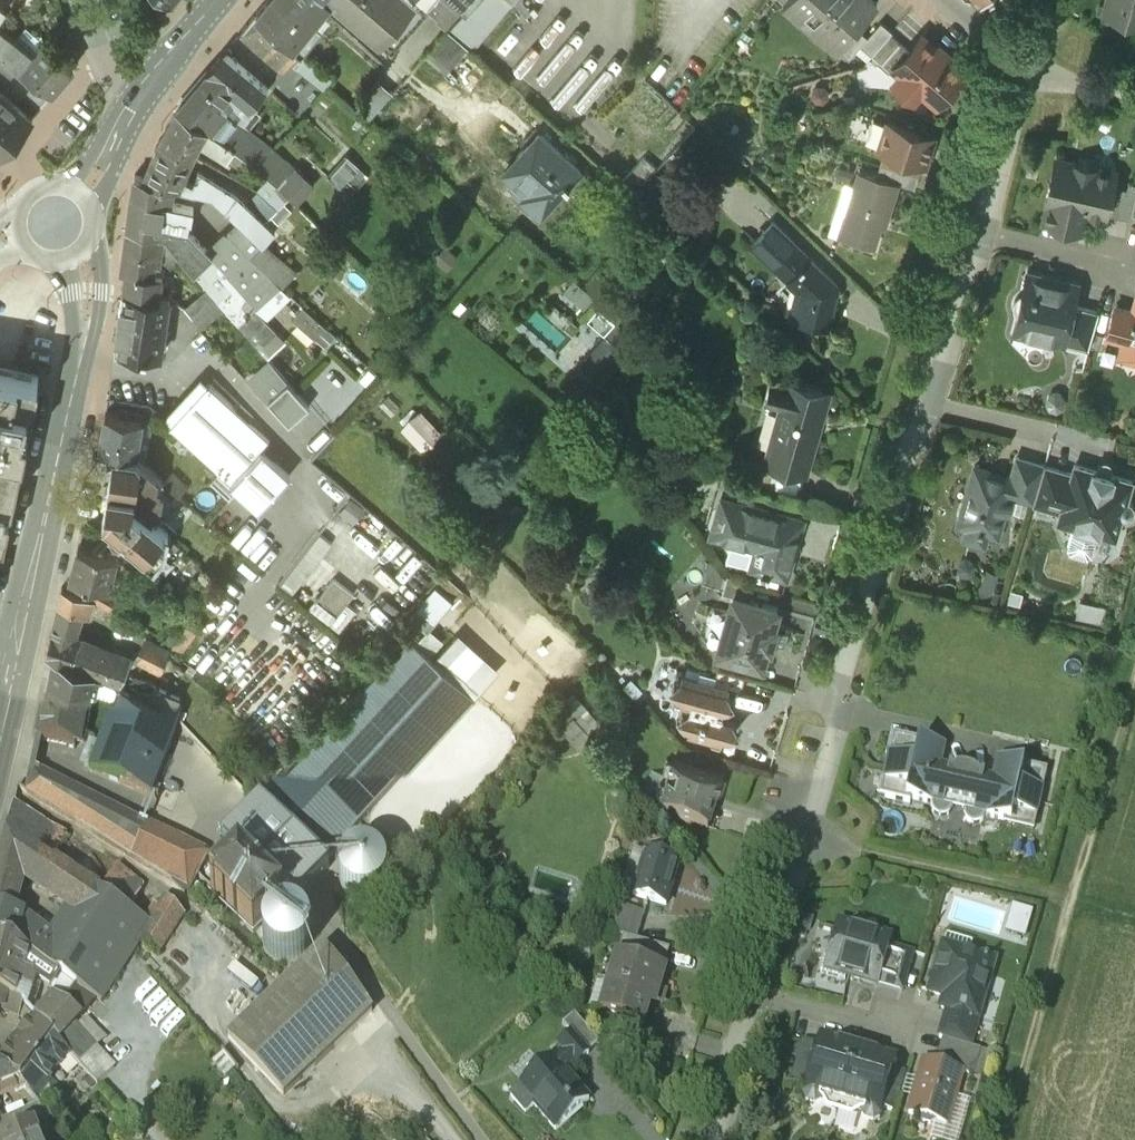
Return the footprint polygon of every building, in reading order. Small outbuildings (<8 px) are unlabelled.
[(256,12),(284,37),(299,49),(302,51),(322,29),(321,28),(329,18),(321,10),(329,0),(266,0),(256,12)] [(380,40),(392,52),(428,12),(427,11),(436,0),(334,0),(380,40)] [(466,11),(448,30),(472,52),(516,0),(475,0),(466,11)] [(466,11),(475,0),(455,0),(466,11)] [(784,3),(838,50),(856,29),(877,5),(871,0),(787,0),(784,3)] [(1104,12),(1134,21),(1134,0),(1108,0),(1104,12)] [(256,12),(239,32),(284,68),(299,49),(284,37),(256,12)] [(867,39),(861,46),(872,55),(889,35),(892,32),(881,23),(867,39)] [(33,54),(23,46),(0,28),(0,55),(20,70),(51,92),(72,67),(43,41),(33,54)] [(867,39),(856,29),(838,50),(849,60),(861,46),(867,39)] [(446,32),(427,54),(443,67),(462,45),(446,32)] [(42,34),(34,33),(23,46),(33,54),(43,41),(42,34)] [(910,53),(889,35),(872,55),(892,73),(895,70),(910,53)] [(937,52),(922,39),(910,53),(895,70),(902,76),(897,82),(915,98),(921,92),(936,105),(963,75),(947,61),(950,58),(940,49),(937,52)] [(223,51),(176,109),(197,122),(212,104),(217,108),(232,90),(247,103),(251,106),(267,87),(223,51)] [(33,113),(51,92),(20,70),(0,55),(0,86),(33,113)] [(332,76),(323,68),(315,78),(324,86),(332,76)] [(353,99),(369,113),(389,90),(374,76),(353,99)] [(1,151),(33,113),(0,86),(0,150),(1,151)] [(247,103),(232,90),(217,108),(203,125),(220,136),(235,147),(260,166),(271,149),(234,119),(247,103)] [(212,104),(197,122),(176,109),(159,141),(194,155),(201,140),(228,157),(235,147),(220,136),(203,125),(217,108),(212,104)] [(359,164),(306,115),(287,135),(341,184),(359,164)] [(934,136),(887,121),(878,149),(885,151),(922,163),(925,164),(934,136)] [(535,131),(523,145),(526,148),(504,171),(527,192),(522,197),(541,214),(566,187),(569,189),(571,187),(563,179),(575,167),(535,131)] [(194,155),(159,141),(143,179),(174,187),(211,196),(233,216),(235,217),(248,230),(263,244),(276,232),(239,196),(199,170),(194,182),(184,178),(194,155)] [(922,163),(885,151),(881,164),(918,176),(922,163)] [(1113,172),(1057,159),(1051,185),(1049,187),(1048,191),(1049,194),(1047,202),(1049,203),(1045,220),(1082,229),(1086,211),(1103,215),(1113,172)] [(918,176),(881,164),(877,176),(899,183),(914,188),(918,176)] [(877,176),(860,170),(839,235),(874,246),(884,213),(888,214),(899,183),(877,176)] [(290,195),(271,177),(258,191),(279,206),(290,195)] [(143,179),(135,178),(131,195),(127,228),(159,234),(162,216),(191,222),(193,208),(171,203),(174,187),(143,179)] [(200,210),(193,208),(191,222),(198,223),(200,210)] [(235,217),(233,216),(220,228),(236,242),(248,230),(235,217)] [(838,285),(773,223),(753,244),(799,288),(792,316),(829,325),(838,285)] [(159,234),(127,228),(121,271),(125,272),(123,292),(159,298),(162,275),(153,274),(155,261),(171,268),(179,254),(164,236),(159,234)] [(238,284),(212,256),(210,257),(204,250),(187,264),(239,323),(258,306),(263,313),(283,295),(285,298),(290,294),(260,264),(238,284)] [(1078,283),(1027,271),(1022,294),(1020,293),(1016,297),(1013,302),(1013,307),(1015,312),(1017,313),(1013,332),(1064,343),(1073,304),(1078,283)] [(576,333),(588,346),(601,335),(603,337),(618,324),(579,278),(556,298),(582,328),(576,333)] [(208,289),(186,308),(201,327),(225,308),(208,289)] [(159,298),(123,292),(114,348),(161,355),(163,338),(169,339),(172,312),(166,311),(168,299),(159,298)] [(1132,311),(1115,306),(1107,335),(1123,340),(1134,359),(1134,358),(1134,301),(1132,311)] [(1099,311),(1073,304),(1064,343),(1088,349),(1099,311)] [(325,390),(347,379),(336,357),(315,367),(325,390)] [(272,363),(251,381),(260,391),(280,373),(272,363)] [(0,370),(0,447),(18,451),(18,450),(34,377),(0,370)] [(827,390),(790,379),(789,382),(770,376),(764,399),(784,405),(780,407),(778,410),(777,414),(777,418),(779,422),(775,421),(767,450),(770,451),(766,461),(782,465),(783,462),(805,468),(827,390)] [(237,410),(210,386),(172,428),(220,472),(238,489),(260,508),(291,475),(264,451),(272,442),(250,423),(255,418),(242,406),(237,410)] [(121,411),(120,417),(105,414),(100,450),(114,452),(136,455),(142,414),(121,411)] [(2,542),(2,540),(4,540),(23,451),(18,450),(18,451),(0,447),(0,541),(2,542)] [(136,455),(114,452),(108,487),(135,491),(133,501),(157,522),(164,480),(136,455)] [(1044,464),(1016,456),(1010,477),(1011,478),(1007,493),(1033,500),(1044,464)] [(1072,472),(1044,464),(1033,500),(1033,503),(1061,511),(1072,473),(1072,472)] [(1132,481),(1074,464),(1072,472),(1072,473),(1061,511),(1058,519),(1074,524),(1072,531),(1097,538),(1099,532),(1115,536),(1121,517),(1125,518),(1129,517),(1133,514),(1134,509),(1133,505),(1130,501),(1126,500),(1132,481)] [(1010,477),(976,467),(966,502),(961,505),(958,513),(961,519),(960,521),(968,524),(966,533),(969,538),(979,541),(985,538),(988,529),(996,532),(1002,511),(1006,508),(1009,504),(1009,499),(1007,495),(1007,493),(1011,478),(1010,477)] [(746,490),(723,470),(715,504),(720,505),(741,511),(746,490)] [(188,485),(173,472),(165,481),(180,494),(188,485)] [(238,489),(220,472),(211,483),(229,499),(238,489)] [(135,491),(108,487),(101,531),(148,573),(165,555),(170,533),(157,522),(133,501),(135,491)] [(802,520),(743,503),(741,511),(720,505),(712,533),(758,546),(752,568),(762,571),(761,572),(770,575),(771,573),(785,578),(802,520)] [(116,557),(78,547),(70,579),(98,585),(108,588),(116,557)] [(755,587),(734,581),(729,575),(722,594),(735,598),(750,602),(755,587)] [(354,593),(335,577),(318,598),(338,614),(354,593)] [(117,597),(98,585),(91,584),(84,597),(90,600),(110,611),(117,597)] [(84,597),(62,588),(58,607),(85,617),(90,600),(84,597)] [(1077,597),(1074,614),(1102,620),(1105,603),(1077,597)] [(750,602),(735,598),(718,654),(736,659),(735,662),(751,666),(751,664),(761,667),(767,648),(770,649),(776,630),(772,629),(778,610),(750,602)] [(72,632),(53,625),(46,654),(55,658),(70,664),(71,664),(81,643),(70,639),(72,632)] [(259,802),(325,862),(475,698),(409,638),(259,802)] [(175,654),(145,639),(134,660),(160,672),(165,661),(168,656),(172,660),(175,654)] [(113,656),(81,643),(71,664),(99,676),(119,685),(125,672),(130,667),(113,656)] [(70,664),(55,658),(50,681),(90,688),(90,690),(95,691),(99,676),(71,664),(70,664)] [(173,666),(165,661),(160,672),(169,676),(173,666)] [(745,678),(717,670),(714,683),(729,688),(728,690),(741,693),(745,678)] [(156,686),(125,672),(119,685),(119,686),(122,687),(149,699),(150,699),(156,686)] [(714,683),(682,674),(681,679),(673,683),(671,690),(675,697),(674,702),(690,706),(689,709),(682,712),(680,719),(684,726),(690,728),(688,733),(721,743),(722,737),(729,739),(736,736),(738,728),(733,720),(720,716),(722,710),(729,706),(731,700),(727,693),(728,690),(729,688),(714,683)] [(90,688),(50,681),(38,737),(73,745),(77,729),(81,730),(90,690),(90,688)] [(149,699),(122,687),(90,769),(152,795),(183,712),(150,699),(149,699)] [(944,748),(891,736),(886,756),(888,757),(883,779),(881,779),(877,796),(909,803),(910,799),(932,804),(932,809),(935,814),(940,816),(945,816),(950,812),(952,807),(955,805),(963,807),(965,810),(964,816),(967,821),(972,823),(977,823),(982,820),(985,815),(1006,820),(1011,799),(1015,799),(1023,765),(997,759),(993,779),(977,775),(976,774),(971,771),(962,769),(956,770),(956,771),(940,767),(944,748)] [(1015,756),(999,752),(997,759),(1023,765),(1026,766),(1022,760),(1019,758),(1015,756)] [(724,774),(673,761),(659,813),(710,827),(724,774)] [(209,854),(31,769),(27,789),(175,882),(187,894),(209,854)] [(329,865),(325,862),(259,802),(221,841),(240,860),(282,903),(287,907),(329,865)] [(6,832),(0,858),(0,859),(23,874),(75,908),(113,932),(118,924),(127,910),(6,832)] [(383,887),(386,875),(383,863),(374,855),(362,852),(350,855),(342,864),(339,876),(342,888),(351,896),(363,900),(375,896),(383,887)] [(679,868),(644,857),(631,900),(667,910),(679,868)] [(0,859),(0,889),(17,893),(23,874),(0,859)] [(240,860),(211,889),(213,890),(211,892),(215,895),(216,894),(253,931),(282,903),(240,860)] [(0,889),(0,938),(16,943),(24,920),(25,914),(11,910),(17,893),(0,889)] [(1032,936),(1040,908),(1020,903),(1012,930),(1032,936)] [(113,932),(75,908),(65,923),(73,928),(63,944),(48,967),(77,989),(113,932)] [(657,921),(628,912),(621,937),(631,940),(650,946),(657,921)] [(305,945),(308,934),(305,923),(297,915),(286,913),(275,916),(267,924),(264,935),(267,946),(276,954),(286,956),(297,953),(305,945)] [(63,944),(29,922),(24,920),(16,943),(48,967),(63,944)] [(890,937),(839,923),(828,960),(824,959),(820,973),(845,980),(846,976),(876,984),(877,982),(887,946),(890,937)] [(113,932),(77,989),(95,1001),(101,1004),(141,942),(118,924),(113,932)] [(0,938),(0,994),(23,1003),(25,1006),(36,978),(69,1001),(77,989),(48,967),(16,943),(0,938)] [(650,946),(631,940),(625,961),(663,972),(669,951),(650,946)] [(912,953),(887,946),(877,982),(901,989),(912,953)] [(325,947),(229,1039),(284,1095),(373,1011),(325,947)] [(968,958),(941,950),(935,973),(932,975),(930,976),(929,979),(930,981),(932,984),(929,992),(944,996),(941,1007),(947,1009),(978,1018),(990,975),(986,974),(990,959),(969,953),(968,958)] [(625,961),(618,959),(602,1014),(643,1026),(649,1006),(654,1007),(664,973),(663,972),(625,961)] [(95,1001),(77,989),(69,1001),(71,1003),(74,1000),(87,1010),(95,1001)] [(1,1011),(31,1023),(36,1017),(25,1006),(23,1003),(0,994),(0,1011),(1,1011)] [(80,1017),(52,997),(36,1017),(72,1057),(96,1085),(114,1069),(73,1024),(80,1017)] [(978,1018),(947,1009),(939,1037),(969,1046),(978,1018)] [(599,1045),(575,1016),(563,1026),(571,1035),(572,1035),(588,1054),(599,1045)] [(31,1023),(14,1046),(35,1061),(31,1066),(49,1080),(72,1057),(36,1017),(31,1023)] [(571,1035),(559,1046),(563,1052),(553,1061),(564,1073),(574,1065),(576,1066),(589,1055),(588,1054),(572,1035),(571,1035)] [(858,1047),(822,1037),(818,1047),(807,1086),(805,1085),(805,1087),(803,1094),(806,1100),(814,1103),(820,1099),(821,1095),(842,1101),(858,1047)] [(818,1047),(803,1043),(792,1081),(805,1085),(807,1086),(818,1047)] [(14,1046),(0,1064),(0,1068),(19,1082),(31,1066),(35,1061),(14,1046)] [(894,1058),(858,1047),(842,1101),(863,1107),(861,1111),(865,1117),(872,1119),(879,1116),(881,1109),(882,1107),(880,1107),(891,1069),(894,1058)] [(553,1061),(553,1060),(510,1097),(525,1114),(534,1106),(555,1131),(589,1101),(564,1073),(553,1061)] [(962,1072),(923,1061),(908,1113),(920,1116),(923,1122),(929,1124),(935,1121),(947,1124),(962,1072)] [(3,1085),(6,1090),(14,1087),(16,1092),(24,1088),(19,1082),(0,1068),(0,1086),(3,1085)] [(906,1073),(891,1069),(880,1107),(882,1107),(895,1111),(906,1073)] [(35,1127),(6,1139),(4,1139),(40,1139),(35,1127)]
